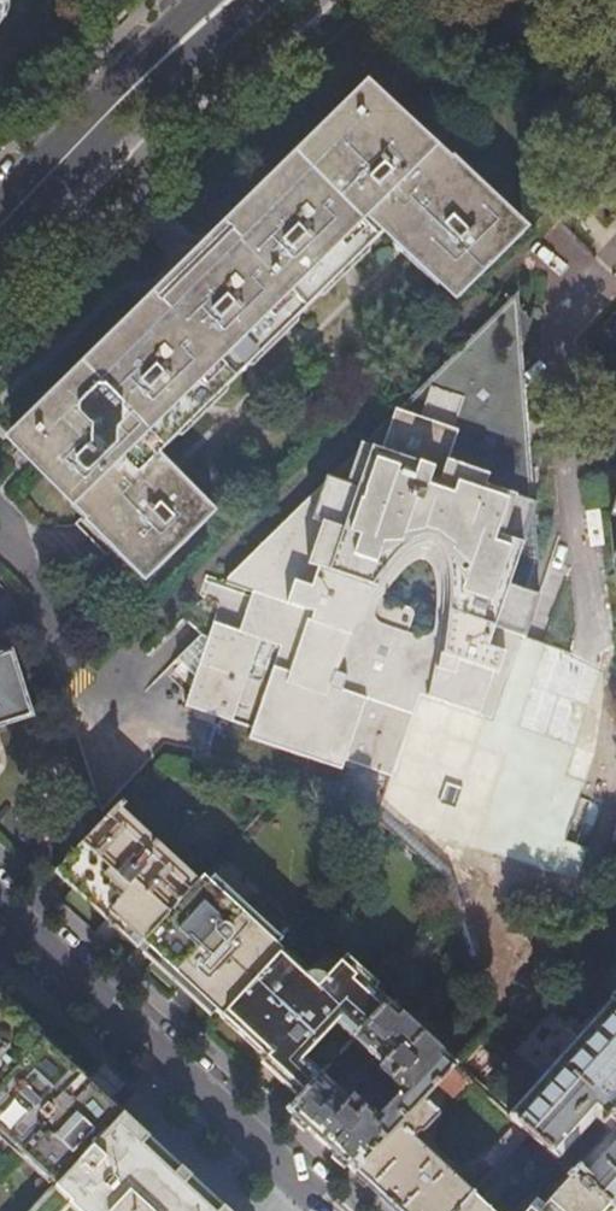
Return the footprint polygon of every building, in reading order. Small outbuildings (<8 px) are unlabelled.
[(463,300),(528,234),(372,88),(200,255),(14,435),(103,531),(147,578),(213,518),(199,503),(203,498),(189,485),(185,488),(154,454),(386,230),(463,300)] [(231,584),(252,592),(239,630),(214,622),(208,636),(202,634),(177,657),(195,675),(184,705),(251,729),(247,738),(339,771),(344,761),(390,778),(413,715),(420,696),(491,721),(520,638),(524,640),(540,597),(530,593),(539,567),(536,512),(537,506),(535,505),(529,409),(522,401),(517,406),(504,391),(535,363),(534,363),(533,361),(530,363),(526,367),(521,367),(522,365),(543,310),(540,309),(536,318),(512,294),(510,296),(516,302),(468,348),(430,385),(424,391),(421,394),(417,398),(412,412),(401,409),(386,451),(367,445),(353,483),(334,477),(319,517),(302,512),(233,579),(231,584)] [(0,655),(0,724),(31,715),(12,651),(0,655)] [(101,827),(88,789),(67,796),(83,845),(101,827)] [(101,827),(83,845),(61,870),(104,909),(143,945),(199,883),(121,811),(125,807),(121,804),(114,812),(101,827)] [(199,883),(143,945),(192,989),(224,1019),(284,952),(285,952),(203,878),(199,883)] [(284,952),(225,1018),(266,1055),(307,1092),(322,1075),(329,1068),(330,1067),(348,1047),(354,1040),(384,1008),(371,996),(376,991),(359,975),(355,980),(340,967),(319,989),(310,981),(312,978),(284,952)] [(43,1038),(2,1001),(0,998),(0,1085),(43,1038)] [(610,1001),(509,1115),(519,1124),(530,1134),(557,1158),(591,1120),(607,1133),(573,1172),(615,1210),(615,1101),(614,1099),(615,1097),(615,1005),(610,1001)] [(425,1100),(456,1066),(389,1003),(384,1008),(354,1040),(383,1066),(379,1070),(402,1092),(378,1119),(354,1097),(350,1101),(322,1075),(307,1092),(289,1110),(322,1140),(357,1173),(425,1100)] [(58,1184),(123,1113),(83,1076),(43,1038),(0,1085),(0,1130),(58,1184)] [(348,1047),(330,1067),(329,1068),(338,1076),(357,1055),(348,1047)] [(357,1173),(395,1208),(398,1210),(459,1210),(473,1195),(475,1194),(416,1138),(419,1135),(424,1135),(442,1115),(425,1100),(357,1173)] [(52,1191),(73,1210),(229,1210),(205,1189),(165,1152),(123,1113),(58,1184),(52,1191)] [(496,1171),(530,1134),(519,1124),(486,1161),(496,1171)] [(573,1172),(571,1171),(566,1177),(570,1181),(553,1199),(543,1210),(535,1203),(527,1210),(615,1210),(573,1172)] [(543,1210),(553,1199),(545,1192),(535,1203),(543,1210)] [(459,1210),(490,1210),(473,1195),(459,1210)]
